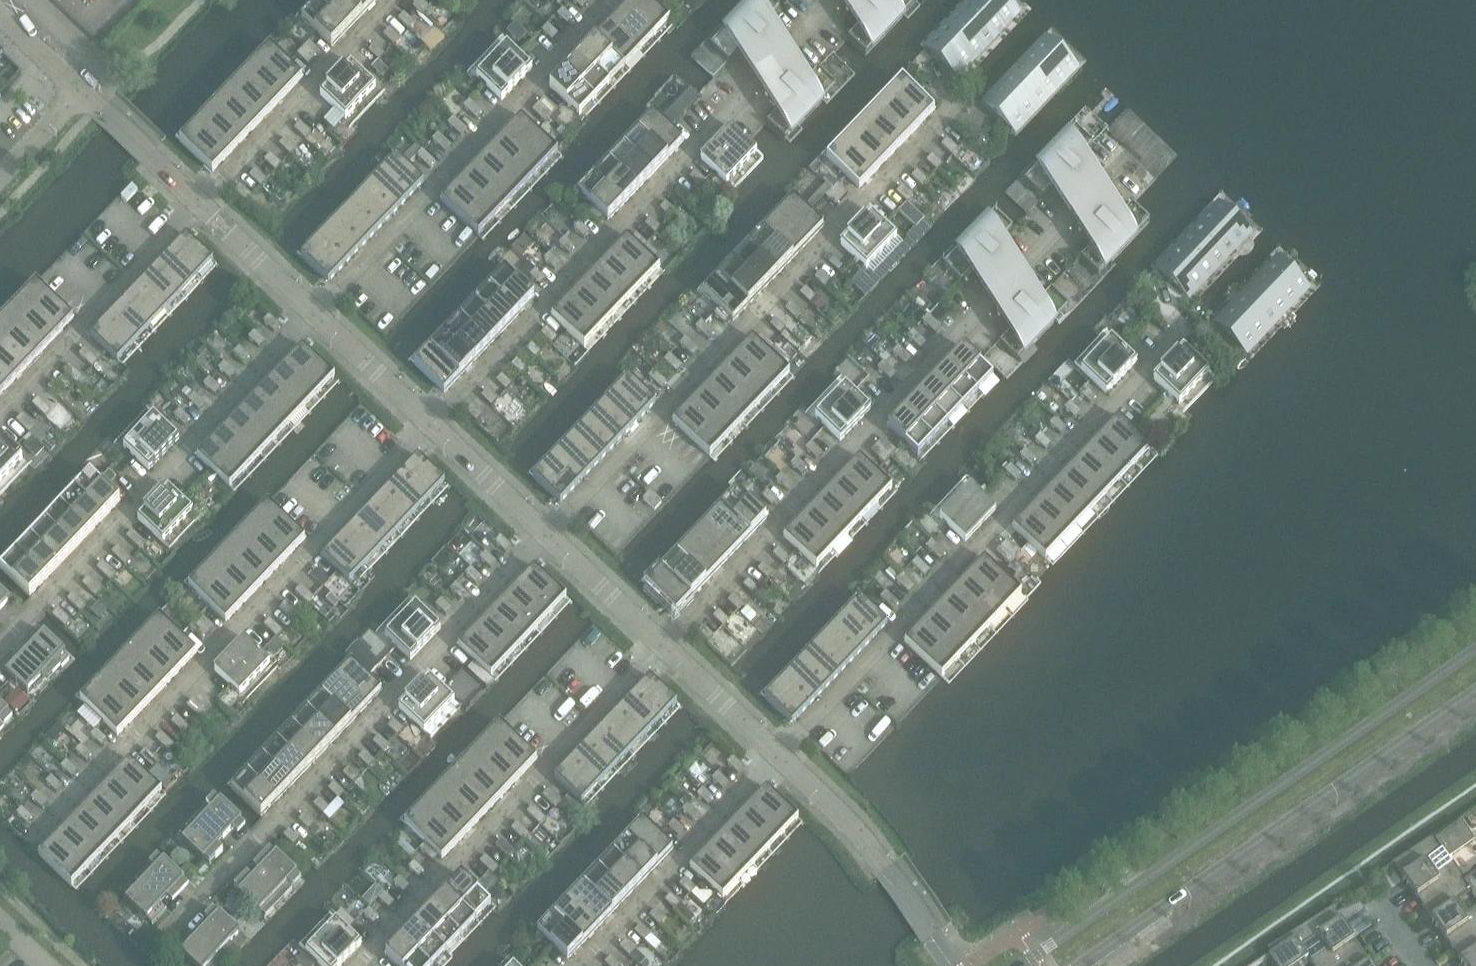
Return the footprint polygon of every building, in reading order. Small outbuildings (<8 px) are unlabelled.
[(345,0),(319,0),(317,3),(332,17),(347,31),(362,16),(346,1),(345,0)] [(376,0),(345,0),(346,1),(362,16),(377,0),(376,0)] [(421,0),(417,0),(413,5),(423,14),(429,8),(421,0)] [(584,0),(572,0),(582,10),(588,4),(584,0)] [(652,4),(648,0),(632,0),(624,8),(654,37),(670,21),(652,4)] [(664,2),(663,0),(656,0),(653,3),(658,8),(664,2)] [(770,18),(780,8),(771,0),(754,0),(736,19),(744,29),(751,38),(773,66),(790,49),(787,44),(770,18)] [(869,0),(839,0),(844,8),(858,28),(848,38),(857,47),(866,55),(891,28),(884,18),(876,9),(869,0)] [(876,9),(884,18),(891,28),(917,1),(916,0),(869,0),(876,9)] [(1009,15),(993,0),(980,0),(933,49),(956,71),(1009,15)] [(332,17),(317,3),(302,19),(316,33),(332,47),(347,31),(332,17)] [(573,19),(563,10),(558,5),(552,11),(557,16),(567,25),(573,19)] [(654,37),(624,8),(609,24),(639,52),(654,37)] [(414,23),(404,14),(398,20),(408,30),(414,23)] [(744,29),(736,19),(711,45),(719,54),(728,63),(738,53),(754,79),(757,83),(773,66),(751,38),(744,29)] [(639,52),(609,24),(595,40),(625,68),(639,52)] [(558,35),(548,25),(542,32),(552,41),(558,35)] [(399,39),(389,30),(383,36),(393,45),(399,39)] [(625,68),(595,40),(580,55),(610,84),(625,68)] [(308,66),(320,53),(309,43),(297,55),(308,66)] [(384,55),(374,45),(368,52),(378,61),(384,55)] [(502,101),(532,69),(507,45),(476,77),(502,101)] [(288,93),(303,78),(270,46),(255,62),(288,93)] [(1014,126),(1067,71),(1044,48),(991,104),(1014,126)] [(827,78),(818,69),(809,79),(790,49),(773,66),(795,94),(803,103),(810,113),(822,101),(836,86),(827,78)] [(610,84),(580,55),(565,71),(595,99),(610,84)] [(288,93),(255,62),(240,78),(273,109),(288,93)] [(346,119),(376,88),(351,63),(344,70),(326,89),(320,95),(346,119)] [(795,94),(773,66),(757,83),(776,113),(767,123),(775,131),(785,140),(810,113),(803,103),(795,94)] [(595,99),(565,71),(549,87),(579,115),(595,99)] [(7,73),(0,80),(0,81),(9,89),(16,81),(7,73)] [(273,109),(240,78),(225,94),(258,125),(273,109)] [(935,110),(906,82),(902,79),(887,94),(920,126),(935,110)] [(691,90),(661,121),(669,128),(670,129),(700,98),(697,96),(691,90)] [(258,125),(225,94),(210,109),(243,141),(258,125)] [(920,126),(887,94),(872,110),(905,142),(920,126)] [(544,99),(538,105),(551,118),(558,112),(544,99)] [(483,114),(470,101),(464,107),(477,120),(483,114)] [(545,124),(551,118),(538,105),(532,112),(545,124)] [(243,141),(210,109),(195,125),(228,156),(243,141)] [(905,142),(872,110),(857,126),(890,157),(905,142)] [(670,129),(669,128),(661,121),(653,113),(638,129),(668,158),(683,142),(670,129)] [(558,153),(537,133),(520,117),(505,134),(542,169),(558,153)] [(467,130),(454,118),(448,124),(461,137),(467,130)] [(311,134),(300,123),(294,130),(305,140),(311,134)] [(228,156),(195,125),(180,141),(213,172),(228,156)] [(890,157),(857,126),(842,142),(875,173),(890,157)] [(1097,174),(1084,154),(1093,144),(1085,136),(1076,127),(1050,154),(1058,164),(1065,174),(1087,201),(1103,184),(1097,174)] [(726,184),(757,152),(748,144),(731,128),(701,160),(726,184)] [(668,158),(638,129),(623,145),(653,174),(668,158)] [(451,147),(438,134),(432,141),(445,153),(451,147)] [(542,169),(505,134),(489,151),(526,186),(542,169)] [(296,149),(285,139),(279,145),(290,156),(296,149)] [(958,151),(947,140),(941,146),(952,157),(958,151)] [(875,173),(842,142),(826,158),(859,189),(875,173)] [(653,174),(623,145),(608,161),(638,189),(653,174)] [(436,163),(422,151),(416,157),(430,170),(436,163)] [(526,186),(489,151),(473,167),(510,203),(526,186)] [(1058,164),(1050,154),(1024,181),(1033,190),(1042,198),(1051,188),(1070,218),(1087,201),(1065,174),(1058,164)] [(281,165),(270,155),(264,161),(275,171),(281,165)] [(943,166),(932,156),(926,162),(937,172),(943,166)] [(424,183),(407,167),(397,157),(381,174),(408,199),(424,183)] [(638,189),(608,161),(593,176),(623,205),(638,189)] [(510,203),(473,167),(457,184),(494,220),(510,203)] [(266,181),(255,170),(249,177),(260,187),(266,181)] [(928,182),(917,171),(911,178),(922,188),(928,182)] [(705,182),(695,172),(690,178),(700,188),(705,182)] [(408,199),(381,174),(365,190),(392,216),(408,199)] [(623,205),(593,176),(578,192),(595,208),(605,218),(608,221),(623,205)] [(494,220),(457,184),(441,201),(479,236),(494,220)] [(836,207),(848,195),(837,184),(825,197),(836,207)] [(1124,249),(1150,222),(1141,213),(1132,205),(1123,214),(1103,184),(1087,201),(1109,229),(1116,239),(1124,249)] [(251,196),(241,186),(235,192),(245,203),(251,196)] [(913,198),(902,187),(896,193),(907,204),(913,198)] [(691,197),(681,188),(675,194),(685,204),(691,197)] [(392,216),(365,190),(349,207),(376,233),(392,216)] [(823,227),(809,213),(793,198),(778,214),(808,243),(823,227)] [(1109,229),(1087,201),(1070,218),(1077,229),(1090,249),(1080,259),(1089,267),(1098,276),(1124,249),(1116,239),(1109,229)] [(676,213),(666,203),(660,210),(670,219),(676,213)] [(376,233),(349,207),(333,224),(360,249),(376,233)] [(605,218),(595,208),(589,215),(599,224),(605,218)] [(1022,269),(1003,239),(1013,229),(1004,220),(995,212),(969,239),(984,259),(1006,286),(1022,269)] [(866,269),(897,237),(871,213),(841,245),(866,269)] [(808,243),(778,214),(763,230),(793,259),(808,243)] [(1188,292),(1240,237),(1217,214),(1164,270),(1188,292)] [(661,229),(651,219),(645,225),(655,235),(661,229)] [(590,233),(579,223),(573,229),(584,239),(590,233)] [(360,249),(333,224),(317,240),(344,266),(360,249)] [(793,259),(763,230),(748,246),(778,274),(793,259)] [(660,269),(648,258),(654,252),(636,234),(630,240),(627,237),(612,253),(645,284),(660,269)] [(197,278),(213,262),(186,236),(170,253),(197,278)] [(575,249),(565,238),(559,245),(569,255),(575,249)] [(984,259),(969,239),(943,266),(952,275),(961,283),(970,273),(989,303),(1006,286),(984,259)] [(344,266),(317,240),(301,257),(328,283),(344,266)] [(778,274),(748,246),(733,261),(763,290),(778,274)] [(197,278),(170,253),(154,270),(181,295),(197,278)] [(645,284),(612,253),(597,269),(630,300),(645,284)] [(560,264),(550,254),(544,260),(554,271),(560,264)] [(763,290),(733,261),(718,277),(748,306),(763,290)] [(630,300),(597,269),(582,285),(615,316),(630,300)] [(1043,334),(1069,307),(1060,298),(1051,290),(1042,299),(1022,269),(1006,286),(1028,314),(1035,324),(1043,334)] [(1246,347),(1298,292),(1275,269),(1222,325),(1246,347)] [(181,295),(154,270),(139,286),(165,312),(181,295)] [(535,298),(521,285),(504,270),(489,286),(519,314),(535,298)] [(545,280),(536,271),(529,277),(539,286),(545,280)] [(831,282),(821,273),(815,279),(825,289),(831,282)] [(748,306),(718,277),(703,293),(720,309),(730,319),(733,322),(748,306)] [(58,335),(74,318),(36,283),(21,299),(58,335)] [(615,316),(582,285),(567,301),(599,332),(615,316)] [(165,312),(139,286),(123,303),(150,328),(165,312)] [(519,314),(489,286),(474,301),(504,330),(519,314)] [(1028,314),(1006,286),(989,303),(997,314),(1009,334),(1000,344),(1008,352),(1017,361),(1043,334),(1035,324),(1028,314)] [(825,306),(816,298),(806,288),(800,295),(819,313),(825,306)] [(58,335),(21,299),(5,316),(42,351),(58,335)] [(504,330),(474,301),(459,317),(489,346),(504,330)] [(599,332),(567,301),(551,316),(584,348),(599,332)] [(150,328),(123,303),(107,320),(134,345),(150,328)] [(801,314),(791,304),(785,310),(795,320),(801,314)] [(730,319),(720,309),(714,315),(724,325),(730,319)] [(1144,330),(1153,320),(1144,311),(1134,321),(1144,330)] [(5,316),(0,321),(0,343),(26,368),(42,351),(5,316)] [(280,327),(274,321),(269,316),(263,323),(274,333),(280,327)] [(941,328),(928,316),(922,322),(935,335),(941,328)] [(489,346),(459,317),(445,333),(475,361),(489,346)] [(134,345),(107,320),(91,336),(118,362),(134,345)] [(786,329),(776,320),(770,326),(780,335),(786,329)] [(714,334),(701,322),(695,328),(709,341),(714,334)] [(558,339),(547,328),(541,335),(552,345),(558,339)] [(926,344),(913,331),(907,338),(920,350),(926,344)] [(265,342),(254,332),(248,338),(259,349),(265,342)] [(475,361),(445,333),(430,348),(460,377),(475,361)] [(774,348),(761,335),(755,341),(768,354),(774,348)] [(790,374),(768,354),(755,341),(752,338),(736,355),(774,390),(790,374)] [(1106,394),(1136,363),(1111,338),(1081,370),(1106,394)] [(699,351),(686,339),(680,345),(693,357),(699,351)] [(0,343),(0,375),(10,385),(26,368),(0,343)] [(542,354),(532,344),(526,350),(536,360),(542,354)] [(335,378),(317,361),(302,347),(287,363),(320,394),(335,378)] [(911,360),(898,347),(892,353),(905,366),(911,360)] [(250,358),(239,348),(233,354),(244,364),(250,358)] [(460,377),(430,348),(414,365),(444,393),(460,377)] [(993,377),(979,363),(963,348),(948,364),(978,393),(993,377)] [(1179,404),(1209,373),(1184,348),(1153,380),(1179,404)] [(98,362),(85,349),(79,355),(92,368),(98,362)] [(683,368),(670,355),(664,361),(677,374),(683,368)] [(774,390),(736,355),(720,372),(758,407),(774,390)] [(527,369),(517,360),(511,366),(521,376),(527,369)] [(235,374),(224,363),(219,370),(229,380),(235,374)] [(320,394),(287,363),(272,378),(305,410),(320,394)] [(897,375),(883,363),(877,369),(891,382),(897,375)] [(978,393),(948,364),(933,380),(963,409),(978,393)] [(83,378),(69,366),(63,372),(77,385),(83,378)] [(667,384),(654,372),(648,378),(661,390),(667,384)] [(758,407),(720,372),(704,388),(742,424),(758,407)] [(0,375),(0,396),(10,385),(0,375)] [(220,389),(210,379),(206,375),(200,381),(214,396),(220,389)] [(512,385),(502,375),(496,382),(506,391),(512,385)] [(305,410),(272,378),(257,394),(290,425),(305,410)] [(655,403),(639,388),(629,378),(613,394),(640,420),(655,403)] [(963,409),(933,380),(918,396),(948,424),(963,409)] [(67,395),(53,382),(47,389),(61,401),(67,395)] [(840,441),(871,410),(845,385),(815,417),(840,441)] [(742,424),(704,388),(689,405),(726,441),(742,424)] [(1096,398),(1085,388),(1079,394),(1090,404),(1096,398)] [(497,400),(487,391),(481,397),(491,407),(497,400)] [(205,405),(195,395),(193,393),(187,399),(200,411),(205,405)] [(290,425),(257,394),(242,410),(275,441),(290,425)] [(640,420),(613,394),(597,411),(624,437),(640,420)] [(948,424),(918,396),(903,412),(933,440),(948,424)] [(51,411),(38,399),(32,405),(45,418),(51,411)] [(1081,414),(1070,403),(1064,409),(1075,420),(1081,414)] [(726,441),(689,405),(673,422),(710,457),(726,441)] [(482,416),(472,407),(466,413),(476,422),(482,416)] [(191,421),(180,410),(174,417),(185,427),(191,421)] [(275,441),(242,410),(227,426),(260,457),(275,441)] [(624,437),(597,411),(581,428),(608,453),(624,437)] [(933,440),(903,412),(888,427),(918,456),(933,440)] [(35,428),(22,415),(16,422),(29,434),(35,428)] [(149,471),(179,439),(154,415),(124,447),(149,471)] [(1150,449),(1133,433),(1118,418),(1103,434),(1135,465),(1150,449)] [(1066,429),(1055,419),(1049,425),(1060,436),(1066,429)] [(260,457),(227,426),(212,441),(245,473),(260,457)] [(608,453),(581,428),(565,444),(592,470),(608,453)] [(1135,465),(1103,434),(1088,450),(1120,481),(1135,465)] [(1051,445),(1040,435),(1034,441),(1045,451),(1051,445)] [(23,459),(0,438),(0,483),(23,459)] [(890,459),(896,452),(883,440),(877,446),(890,459)] [(245,473),(212,441),(197,457),(211,471),(206,477),(215,486),(220,479),(230,488),(245,473)] [(822,454),(811,443),(805,449),(816,460),(822,454)] [(592,470),(565,444),(549,461),(576,487),(592,470)] [(890,459),(877,446),(871,452),(884,465),(890,459)] [(1036,461),(1025,450),(1019,457),(1030,467),(1036,461)] [(1120,481),(1088,450),(1073,465),(1105,497),(1120,481)] [(445,483),(432,471),(418,457),(402,474),(429,499),(445,483)] [(892,489),(876,474),(859,458),(844,474),(877,505),(892,489)] [(807,469),(796,459),(790,465),(801,475),(807,469)] [(576,487),(549,461),(533,478),(560,503),(576,487)] [(1105,497),(1073,465),(1057,481),(1090,512),(1105,497)] [(1021,476),(1011,466),(1005,472),(1015,483),(1021,476)] [(120,502),(106,488),(90,473),(75,489),(105,517),(120,502)] [(429,499),(402,474),(386,490),(413,516),(429,499)] [(877,505),(844,474),(829,489),(862,521),(877,505)] [(792,485),(781,475),(775,481),(786,491),(792,485)] [(1090,512),(1057,481),(1042,497),(1075,528),(1090,512)] [(965,542),(996,510),(970,486),(940,518),(965,542)] [(163,544),(193,512),(168,488),(138,519),(163,544)] [(105,517),(75,489),(60,505),(90,533),(105,517)] [(862,521),(829,489),(814,505),(847,537),(862,521)] [(413,516),(386,490),(370,507),(397,533),(413,516)] [(766,519),(753,506),(736,490),(721,506),(751,535),(766,519)] [(778,500),(768,491),(762,497),(772,507),(778,500)] [(662,503),(650,493),(643,500),(655,511),(662,503)] [(1075,528),(1042,497),(1027,513),(1060,544),(1075,528)] [(305,539),(272,507),(268,504),(252,520),(290,556),(305,539)] [(90,533),(60,505),(45,520),(75,549),(90,533)] [(847,537),(814,505),(799,521),(832,552),(847,537)] [(751,535),(721,506),(706,522),(736,551),(751,535)] [(397,533),(370,507),(354,524),(381,549),(397,533)] [(1060,544),(1027,513),(1012,529),(1045,560),(1060,544)] [(75,549),(45,520),(30,536),(60,565),(75,549)] [(290,556),(252,520),(237,537),(274,572),(290,556)] [(832,552),(799,521),(784,537),(817,568),(832,552)] [(736,551),(706,522),(691,538),(721,566),(736,551)] [(381,549),(354,524),(338,541),(365,566),(381,549)] [(145,544),(132,531),(126,538),(139,550),(145,544)] [(60,565),(30,536),(15,552),(45,581),(60,565)] [(274,572),(237,537),(221,554),(258,589),(274,572)] [(512,548),(506,543),(501,537),(495,544),(506,554),(512,548)] [(721,566),(691,538),(676,553),(706,582),(721,566)] [(365,566),(338,541),(323,557),(350,583),(365,566)] [(1016,559),(1022,553),(1008,541),(1002,547),(1016,559)] [(946,555),(933,543),(927,549),(940,562),(946,555)] [(131,560),(117,547),(111,553),(125,566),(131,560)] [(1016,559),(1002,547),(996,553),(1009,566),(1016,559)] [(789,559),(778,549),(772,555),(783,565),(789,559)] [(15,552),(0,568),(30,596),(45,581),(15,552)] [(497,563),(486,553),(480,559),(491,570),(497,563)] [(706,582),(676,553),(661,569),(691,598),(706,582)] [(258,589),(221,554),(205,570),(242,606),(258,589)] [(931,572),(917,559),(912,565),(925,578),(931,572)] [(1021,594),(1001,575),(984,559),(968,575),(1005,611),(1021,594)] [(116,575),(103,563),(97,569),(110,582),(116,575)] [(773,574),(763,565),(757,571),(767,580),(773,574)] [(566,599),(548,581),(534,567),(518,583),(551,615),(566,599)] [(482,579),(471,568),(465,575),(476,585),(482,579)] [(691,598),(661,569),(646,585),(676,614),(691,598)] [(242,606),(205,570),(189,587),(226,622),(242,606)] [(330,583),(317,570),(311,576),(324,589),(330,583)] [(1005,611),(968,575),(952,592),(989,628),(1005,611)] [(915,588),(902,576),(896,582),(909,595),(915,588)] [(101,591),(88,578),(82,585),(95,597),(101,591)] [(759,590),(749,580),(743,587),(753,596),(759,590)] [(551,615),(518,583),(503,599),(536,630),(551,615)] [(467,595),(456,584),(450,590),(461,601),(467,595)] [(314,599),(301,586),(295,593),(308,605),(314,599)] [(0,610),(6,616),(14,608),(9,602),(10,601),(0,591),(0,610)] [(899,605),(886,592),(880,599),(893,611),(899,605)] [(989,628),(952,592),(936,609),(974,644),(989,628)] [(86,607),(73,594),(67,601),(80,613),(86,607)] [(744,605),(734,596),(728,602),(738,612),(744,605)] [(887,624),(871,608),(860,598),(844,615),(871,641),(887,624)] [(536,630),(503,599),(488,615),(521,646),(536,630)] [(452,610),(441,600),(435,606),(446,616),(452,610)] [(298,616),(285,603),(279,609),(293,622),(298,616)] [(411,660),(441,629),(416,605),(385,636),(411,660)] [(747,608),(741,614),(749,623),(756,616),(747,608)] [(974,644),(936,609),(920,625),(958,661),(974,644)] [(71,622),(58,610),(52,616),(65,629),(71,622)] [(729,621),(719,612),(713,618),(723,627),(729,621)] [(201,615),(195,622),(208,634),(214,628),(201,615)] [(521,646),(488,615),(473,631),(506,662),(521,646)] [(871,641),(844,615),(829,632),(855,657),(871,641)] [(197,653),(180,637),(160,617),(144,634),(181,669),(197,653)] [(283,632),(269,620),(264,626),(277,638),(283,632)] [(202,641),(208,634),(195,622),(189,628),(202,641)] [(958,661),(920,625),(904,642),(942,678),(958,661)] [(714,637),(704,627),(698,634),(708,643),(714,637)] [(56,664),(66,653),(44,633),(43,634),(38,630),(30,638),(36,644),(21,660),(15,654),(2,668),(8,673),(7,674),(28,694),(42,678),(48,683),(61,669),(56,664)] [(506,662),(473,631),(458,647),(475,663),(481,668),(491,678),(506,662)] [(855,657),(829,632),(813,649),(840,674),(855,657)] [(181,669),(144,634),(128,651),(165,686),(181,669)] [(240,695),(270,663),(245,639),(214,671),(240,695)] [(840,674),(813,649),(797,665),(824,691),(840,674)] [(165,686),(128,651),(112,667),(149,703),(165,686)] [(367,658),(358,667),(368,675),(376,666),(367,658)] [(382,691),(367,678),(352,663),(337,678),(367,707),(382,691)] [(475,663),(468,670),(474,675),(481,668),(475,663)] [(824,691),(797,665),(781,682),(808,707),(824,691)] [(149,703),(112,667),(96,684),(133,720),(149,703)] [(424,733),(455,701),(429,677),(399,709),(424,733)] [(367,707),(337,678),(322,694),(352,723),(367,707)] [(677,703),(664,692),(650,678),(634,694),(661,720),(677,703)] [(808,707),(781,682),(765,699),(792,724),(808,707)] [(133,720),(96,684),(80,701),(118,736),(133,720)] [(17,692),(6,703),(17,714),(27,703),(17,692)] [(352,723),(322,694),(307,710),(337,738),(352,723)] [(661,720),(634,694),(618,711),(645,737),(661,720)] [(206,713),(193,700),(187,707),(200,719),(206,713)] [(9,713),(0,704),(0,723),(9,713)] [(337,738),(307,710),(292,726),(322,754),(337,738)] [(645,737),(618,711),(602,728),(629,753),(645,737)] [(190,729),(177,717),(171,723),(184,736),(190,729)] [(404,731),(393,721),(388,728),(398,737),(404,731)] [(537,760),(504,728),(500,724),(484,741),(521,776),(537,760)] [(322,754),(292,726),(277,741),(307,770),(322,754)] [(629,753),(602,728),(586,745),(613,770),(629,753)] [(107,740),(96,730),(90,736),(101,747),(107,740)] [(174,746),(161,733),(155,740),(168,752),(174,746)] [(389,746),(379,737),(373,743),(383,753),(389,746)] [(307,770),(277,741),(262,757),(292,786),(307,770)] [(521,776),(484,741),(468,757),(505,793),(521,776)] [(613,770),(586,745),(570,761),(597,787),(613,770)] [(92,756),(82,746),(76,752),(87,762),(92,756)] [(159,763),(146,750),(140,756),(153,769),(159,763)] [(374,762),(364,752),(358,759),(368,768),(374,762)] [(292,786),(262,757),(247,773),(277,801),(292,786)] [(505,793),(468,757),(452,774),(490,810),(505,793)] [(744,768),(738,763),(733,758),(727,764),(738,775),(744,768)] [(162,792),(146,776),(129,760),(114,776),(147,807),(162,792)] [(78,772),(67,761),(61,767),(72,778),(78,772)] [(597,787),(570,761),(555,778),(581,803),(597,787)] [(359,778),(349,768),(343,775),(353,784),(359,778)] [(277,801),(247,773),(232,789),(262,817),(277,801)] [(490,810),(452,774),(436,791),(474,826),(490,810)] [(729,784),(718,774),(712,780),(723,790),(729,784)] [(147,807),(114,776),(99,792),(132,823),(147,807)] [(63,787),(52,777),(46,783),(57,794),(63,787)] [(344,793),(334,784),(328,790),(338,800),(344,793)] [(798,819),(780,802),(765,788),(750,804),(783,835),(798,819)] [(714,800),(703,789),(697,795),(708,806),(714,800)] [(474,826),(436,791),(420,807),(458,843),(474,826)] [(562,803),(548,791),(542,797),(556,809),(562,803)] [(132,823),(99,792),(84,808),(117,839),(132,823)] [(48,803),(37,793),(31,799),(42,809),(48,803)] [(329,809),(319,800),(313,806),(323,815),(329,809)] [(218,846),(232,831),(238,836),(246,828),(240,823),(242,821),(221,801),(211,812),(206,807),(192,821),(198,826),(184,840),(182,841),(203,862),(205,860),(210,865),(223,852),(218,846)] [(783,835),(750,804),(735,820),(768,851),(783,835)] [(699,815),(688,805),(682,811),(693,821),(699,815)] [(458,843),(420,807),(404,824),(425,844),(439,857),(442,860),(458,843)] [(546,820),(533,807),(527,813),(540,826),(546,820)] [(33,819),(22,808),(16,815),(27,825),(33,819)] [(117,839),(84,808),(69,823),(102,855),(117,839)] [(314,825),(304,815),(298,821),(308,831),(314,825)] [(768,851),(735,820),(720,836),(753,867),(768,851)] [(673,849),(660,836),(643,821),(628,837),(658,865),(673,849)] [(684,831),(674,821),(668,828),(678,837),(684,831)] [(1439,873),(1430,860),(1443,851),(1449,860),(1452,858),(1451,857),(1473,842),(1461,826),(1460,827),(1456,822),(1392,865),(1392,866),(1394,865),(1424,908),(1464,879),(1453,863),(1439,873)] [(102,855),(69,823),(54,839),(87,871),(102,855)] [(530,836),(517,824),(511,830),(524,842),(530,836)] [(299,840),(289,831),(284,837),(294,847),(299,840)] [(753,867),(720,836),(705,852),(738,883),(753,867)] [(658,865),(628,837),(613,852),(643,881),(658,865)] [(87,871),(54,839),(39,855),(72,886),(87,871)] [(515,853),(501,840),(495,846),(509,859),(515,853)] [(439,857),(425,844),(420,850),(433,863),(439,857)] [(293,890),(288,885),(297,874),(277,854),(275,856),(270,851),(254,868),(260,873),(253,880),(247,874),(234,888),(240,893),(238,894),(259,914),(261,913),(266,918),(293,890)] [(643,881),(613,852),(598,868),(628,897),(643,881)] [(738,883),(705,852),(690,867),(723,899),(738,883)] [(499,869),(486,857),(480,863),(493,875),(499,869)] [(173,905),(189,888),(183,883),(185,881),(164,861),(154,872),(149,867),(135,881),(141,886),(126,901),(147,922),(148,921),(152,925),(166,910),(161,905),(167,899),(173,905)] [(424,872),(414,862),(408,868),(418,878),(424,872)] [(628,897),(598,868),(583,884),(613,912),(628,897)] [(1475,933),(1475,909),(1468,915),(1459,902),(1472,893),(1475,899),(1475,871),(1464,879),(1424,908),(1453,950),(1475,933)] [(480,883),(470,873),(464,879),(474,889),(480,883)] [(474,889),(464,879),(461,876),(446,892),(476,921),(491,905),(477,892),(474,889)] [(409,887),(399,878),(393,884),(403,893),(409,887)] [(696,890),(685,879),(679,886),(690,896),(696,890)] [(613,912),(583,884),(568,899),(598,928),(613,912)] [(476,921),(446,892),(431,908),(461,936),(476,921)] [(394,903),(384,893),(378,900),(388,909),(394,903)] [(680,905),(670,895),(664,901),(674,911),(680,905)] [(598,928),(568,899),(553,915),(583,944),(598,928)] [(461,936),(431,908),(416,923),(446,952),(461,936)] [(1304,959),(1305,960),(1308,958),(1301,949),(1314,940),(1323,953),(1309,963),(1312,965),(1339,965),(1361,951),(1333,910),(1334,909),(1333,908),(1268,950),(1268,951),(1269,951),(1271,954),(1273,957),(1272,958),(1277,965),(1294,965),(1304,959)] [(379,919),(369,909),(363,915),(373,925),(379,919)] [(241,934),(220,914),(218,915),(213,910),(205,919),(211,925),(196,940),(190,934),(177,948),(182,953),(181,954),(194,965),(210,965),(217,959),(222,964),(236,949),(231,944),(241,934)] [(665,920),(655,911),(649,917),(659,926),(665,920)] [(583,944),(553,915),(538,931),(568,960),(583,944)] [(361,945),(336,920),(306,952),(320,965),(341,965),(361,945)] [(416,923),(401,939),(429,965),(432,965),(446,952),(416,923)] [(650,936),(640,926),(634,933),(644,942),(650,936)] [(1453,950),(1464,965),(1475,965),(1475,933),(1453,950)] [(401,939),(385,955),(397,965),(429,965),(401,939)] [(635,951),(625,942),(620,948),(630,958),(635,951)] [(630,958),(638,965),(641,965),(645,961),(635,951),(630,958)] [(1361,951),(1339,965),(1371,965),(1361,951)] [(316,964),(309,957),(301,965),(314,965),(316,964)] [(166,958),(159,965),(161,965),(174,965),(166,958)] [(611,958),(605,964),(607,965),(619,965),(611,958)]
